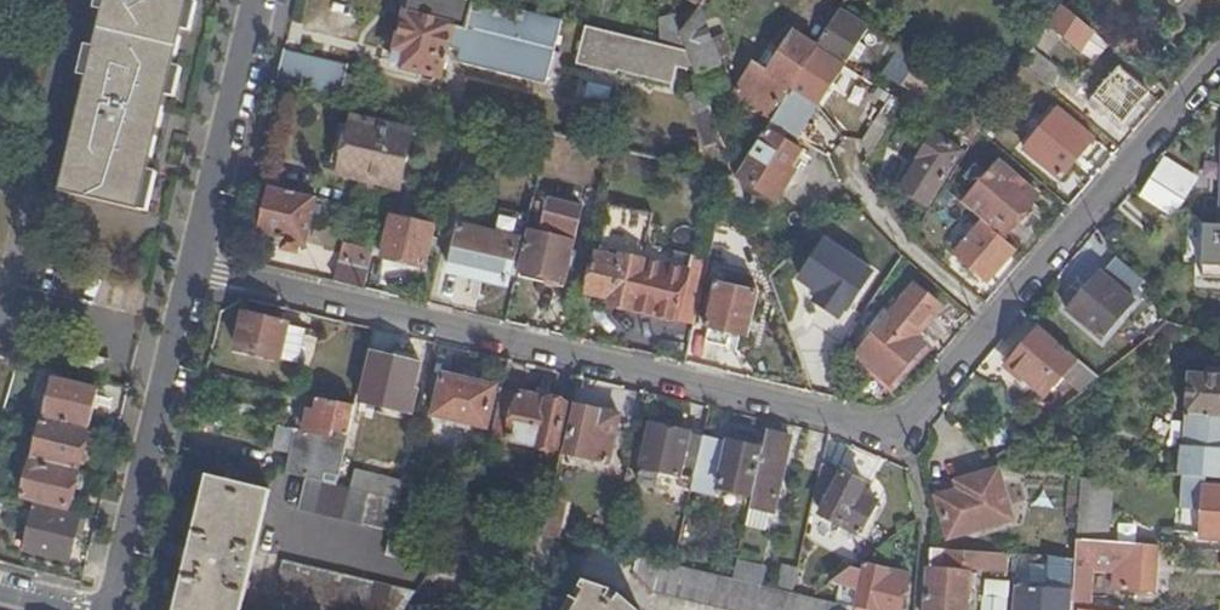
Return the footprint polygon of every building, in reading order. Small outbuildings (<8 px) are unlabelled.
[(60,191),(141,211),(191,1),(187,0),(107,0),(60,191)] [(483,0),(412,0),(396,66),(444,78),(450,48),(464,51),(461,64),(549,84),(564,19),(505,5),(483,0)] [(706,0),(672,0),(684,33),(700,9),(706,0)] [(1078,18),(1083,10),(1072,0),(1065,0),(1062,4),(1078,18)] [(1047,61),(1063,37),(1081,51),(1089,39),(1094,31),(1078,18),(1062,4),(1033,49),(1047,61)] [(697,70),(703,87),(705,93),(728,85),(718,66),(722,64),(700,9),(684,33),(690,49),(697,70)] [(867,30),(840,12),(817,49),(815,51),(843,69),(867,30)] [(697,70),(690,49),(588,25),(579,64),(620,73),(621,71),(676,84),(680,66),(697,70)] [(1094,31),(1089,39),(1103,48),(1108,43),(1094,31)] [(1118,51),(1138,68),(1153,53),(1130,33),(1118,51)] [(815,51),(817,49),(795,35),(770,74),(792,88),(815,51)] [(1023,66),(1046,86),(1057,69),(1047,61),(1033,49),(1023,66)] [(843,69),(815,51),(792,88),(817,105),(819,106),(843,69)] [(285,53),(277,84),(354,102),(357,88),(346,85),(349,68),(285,53)] [(924,86),(933,72),(903,53),(894,67),(924,86)] [(1124,125),(1151,94),(1120,68),(1090,102),(1095,107),(1098,104),(1124,125)] [(708,145),(721,140),(705,93),(703,87),(690,92),(708,145)] [(792,88),(771,121),(797,137),(817,105),(792,88)] [(896,116),(881,109),(866,139),(879,146),(896,116)] [(446,124),(470,129),(473,115),(449,110),(446,124)] [(1104,148),(1059,110),(1026,150),(1061,180),(1079,159),(1088,167),(1104,148)] [(470,129),(470,130),(485,133),(489,118),(473,115),(470,129)] [(356,122),(354,128),(344,167),(343,172),(401,185),(413,136),(356,122)] [(344,167),(354,128),(342,125),(333,163),(344,167)] [(766,128),(735,176),(776,201),(790,178),(786,174),(801,151),(766,128)] [(926,166),(909,192),(928,205),(963,151),(937,134),(919,161),(926,166)] [(623,150),(613,147),(608,169),(646,178),(651,156),(623,150)] [(902,187),(909,192),(926,166),(919,161),(902,187)] [(964,205),(983,222),(1001,237),(1038,196),(1000,164),(988,177),(974,165),(964,178),(977,189),(964,205)] [(1163,164),(1153,179),(1183,199),(1193,184),(1163,164)] [(1173,215),(1180,205),(1183,199),(1153,179),(1142,195),(1173,215)] [(317,198),(274,188),(263,236),(289,243),(302,246),(306,246),(317,198)] [(960,202),(948,192),(940,201),(952,212),(960,202)] [(564,288),(581,207),(549,200),(541,235),(530,232),(520,278),(564,288)] [(376,240),(389,242),(394,216),(382,213),(376,240)] [(426,267),(435,225),(394,216),(389,242),(385,258),(426,267)] [(987,282),(1015,249),(1001,237),(983,222),(955,255),(987,282)] [(509,286),(519,240),(461,227),(451,272),(509,286)] [(849,310),(874,273),(827,242),(802,278),(849,310)] [(289,243),(288,248),(301,251),(302,246),(289,243)] [(678,321),(694,257),(650,246),(646,261),(623,255),(622,260),(598,253),(588,294),(612,300),(610,306),(678,321)] [(710,260),(694,257),(678,321),(695,325),(710,260)] [(1143,281),(1117,257),(1102,274),(1100,273),(1069,310),(1101,339),(1133,301),(1130,298),(1143,281)] [(335,283),(365,290),(369,270),(340,263),(335,283)] [(759,293),(718,283),(707,328),(709,328),(728,332),(748,337),(759,293)] [(942,311),(914,288),(857,356),(891,385),(925,345),(918,339),(942,311)] [(296,364),(304,329),(246,314),(238,351),(296,364)] [(1058,343),(1041,327),(1009,363),(1046,396),(1077,360),(1058,343)] [(709,328),(705,343),(725,347),(728,332),(709,328)] [(363,403),(419,417),(424,393),(415,392),(421,365),(374,354),(363,403)] [(776,363),(774,379),(789,382),(792,365),(776,363)] [(1068,386),(1077,393),(1097,377),(1084,366),(1068,386)] [(1190,371),(1181,476),(1209,478),(1219,479),(1219,374),(1190,371)] [(495,389),(444,377),(434,422),(470,431),(472,423),(487,427),(495,389)] [(97,390),(53,380),(45,416),(88,426),(97,390)] [(502,391),(491,437),(557,451),(567,404),(502,391)] [(305,396),(286,472),(306,477),(336,485),(344,451),(356,408),(305,396)] [(572,429),(568,428),(562,453),(567,454),(567,455),(609,464),(620,416),(578,407),(572,429)] [(666,421),(652,418),(651,426),(664,429),(666,421)] [(34,459),(78,469),(87,431),(43,421),(34,459)] [(659,471),(694,479),(695,474),(704,437),(664,429),(651,426),(639,483),(655,487),(656,484),(659,471)] [(790,439),(767,433),(764,446),(763,451),(758,476),(753,496),(746,528),(766,533),(771,513),(774,513),(790,439)] [(749,440),(731,435),(729,442),(763,451),(764,446),(748,443),(749,440)] [(704,437),(695,474),(720,479),(718,487),(753,496),(758,476),(763,451),(729,442),(704,436),(704,437)] [(23,499),(69,509),(77,474),(31,464),(23,499)] [(843,474),(823,464),(815,496),(828,503),(821,515),(860,535),(877,502),(861,493),(866,484),(861,482),(862,477),(851,472),(848,476),(843,473),(843,474)] [(400,500),(404,481),(356,469),(352,488),(400,500)] [(1012,517),(997,470),(958,482),(961,490),(938,497),(950,536),(1012,517)] [(659,471),(656,484),(691,492),(694,479),(659,471)] [(207,475),(174,609),(242,609),(270,491),(207,475)] [(336,485),(306,477),(298,509),(392,532),(394,525),(400,500),(352,488),(338,485),(336,485)] [(1209,478),(1209,488),(1219,489),(1219,479),(1209,478)] [(1110,482),(1081,480),(1079,503),(1109,505),(1110,482)] [(1205,488),(1203,537),(1219,539),(1219,489),(1209,488),(1205,488)] [(544,533),(560,537),(568,497),(553,493),(544,533)] [(35,505),(1,497),(0,499),(0,505),(33,513),(34,507),(35,505)] [(1109,505),(1079,503),(1077,540),(1094,541),(1106,542),(1109,505)] [(79,517),(34,507),(33,513),(24,551),(69,562),(79,517)] [(386,557),(404,561),(411,529),(394,525),(392,532),(386,557)] [(1073,601),(1089,602),(1092,565),(1094,541),(1077,540),(1076,558),(1073,601)] [(1094,541),(1092,565),(1116,567),(1117,543),(1106,542),(1094,541)] [(1158,547),(1117,543),(1116,567),(1114,589),(1155,592),(1158,547)] [(926,609),(968,609),(971,571),(965,571),(966,564),(982,565),(982,569),(1004,570),(1006,553),(931,547),(926,609)] [(856,608),(813,598),(794,593),(781,590),(758,584),(734,579),(675,565),(638,556),(634,572),(654,592),(728,609),(855,609),(856,608)] [(1049,599),(1073,601),(1076,558),(1050,556),(1049,588),(1049,599)] [(346,609),(405,609),(416,594),(345,577),(282,563),(275,593),(346,609)] [(734,579),(758,584),(762,570),(737,564),(734,579)] [(910,582),(890,577),(890,570),(867,565),(866,572),(852,568),(832,584),(861,591),(857,608),(865,609),(903,609),(910,582)] [(781,590),(794,593),(799,569),(786,567),(781,590)] [(584,579),(566,609),(639,609),(619,591),(584,579)] [(1015,583),(989,579),(983,609),(1010,609),(1015,583)] [(1016,586),(1015,596),(1049,599),(1049,588),(1016,586)] [(1014,609),(1072,609),(1073,601),(1049,599),(1015,596),(1014,609)]
